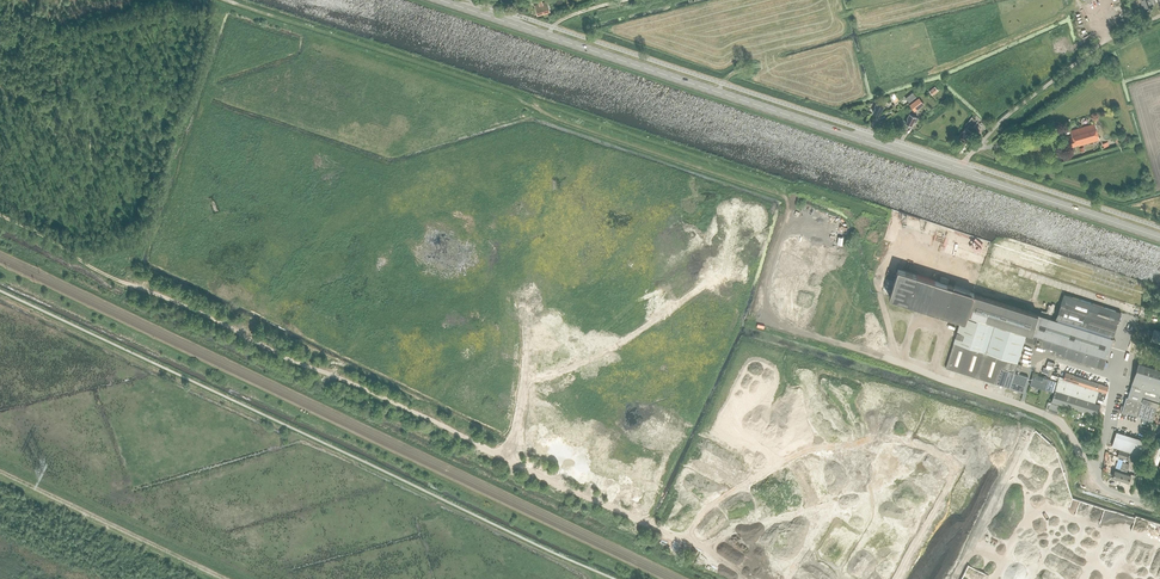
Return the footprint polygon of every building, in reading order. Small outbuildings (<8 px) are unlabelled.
[(1142,5),(1143,5),(1144,8),(1146,8),(1147,10),(1152,8),(1152,6),(1154,5),(1153,2),(1156,1),(1155,0),(1140,0),(1142,5)] [(547,2),(535,6),(538,16),(550,12),(547,2)] [(905,98),(909,103),(917,97),(913,92),(905,98)] [(909,105),(915,112),(924,104),(919,97),(909,105)] [(884,106),(876,103),(875,107),(876,107),(873,113),(878,115),(880,111),(881,112),(884,106)] [(907,119),(908,119),(906,123),(911,126),(914,120),(916,121),(918,118),(909,114),(907,119)] [(970,124),(973,127),(978,122),(972,117),(968,122),(970,124)] [(1100,140),(1095,124),(1070,131),(1072,136),(1067,137),(1069,147),(1079,145),(1079,146),(1100,140)] [(973,134),(966,128),(958,137),(965,143),(973,134)] [(923,224),(907,220),(906,224),(909,225),(906,234),(919,238),(923,224)] [(1022,365),(1018,363),(1028,332),(1029,332),(1026,342),(1056,351),(1055,354),(1102,369),(1121,312),(1064,294),(1056,320),(1039,314),(1039,315),(974,294),(974,293),(953,286),(954,285),(950,284),(950,285),(898,269),(890,297),(966,321),(969,313),(970,313),(967,324),(961,322),(946,368),(996,384),(996,382),(1001,383),(1000,387),(1005,388),(1006,385),(1024,391),(1023,392),(1028,377),(1019,374),(1022,365)] [(1048,294),(1062,298),(1063,293),(1050,288),(1048,294)] [(1154,328),(1150,340),(1159,343),(1159,330),(1154,328)] [(1054,392),(1057,381),(1058,376),(1051,374),(1055,363),(1048,361),(1046,368),(1049,369),(1047,376),(1051,377),(1050,379),(1033,374),(1030,385),(1054,392)] [(1135,385),(1159,393),(1159,370),(1138,363),(1132,384),(1135,385)] [(1101,405),(1095,403),(1099,391),(1107,393),(1109,387),(1073,375),(1066,372),(1063,379),(1059,378),(1048,411),(1057,414),(1061,404),(1098,416),(1101,405)] [(1135,385),(1131,399),(1126,397),(1123,406),(1122,406),(1120,412),(1127,415),(1127,413),(1143,418),(1142,420),(1146,422),(1147,419),(1153,421),(1157,407),(1158,407),(1159,402),(1159,399),(1159,393),(1135,385)] [(1112,446),(1120,448),(1129,451),(1141,455),(1144,444),(1116,435),(1112,446)] [(1159,460),(1159,438),(1157,438),(1149,464),(1158,467),(1159,460)] [(1120,448),(1117,457),(1124,459),(1126,460),(1129,451),(1120,448)] [(1129,451),(1126,460),(1129,460),(1131,461),(1138,463),(1141,455),(1129,451)] [(1113,478),(1121,480),(1126,463),(1123,462),(1120,471),(1115,470),(1113,478)] [(1126,463),(1121,480),(1129,483),(1131,475),(1127,473),(1130,464),(1128,464),(1126,463)]
